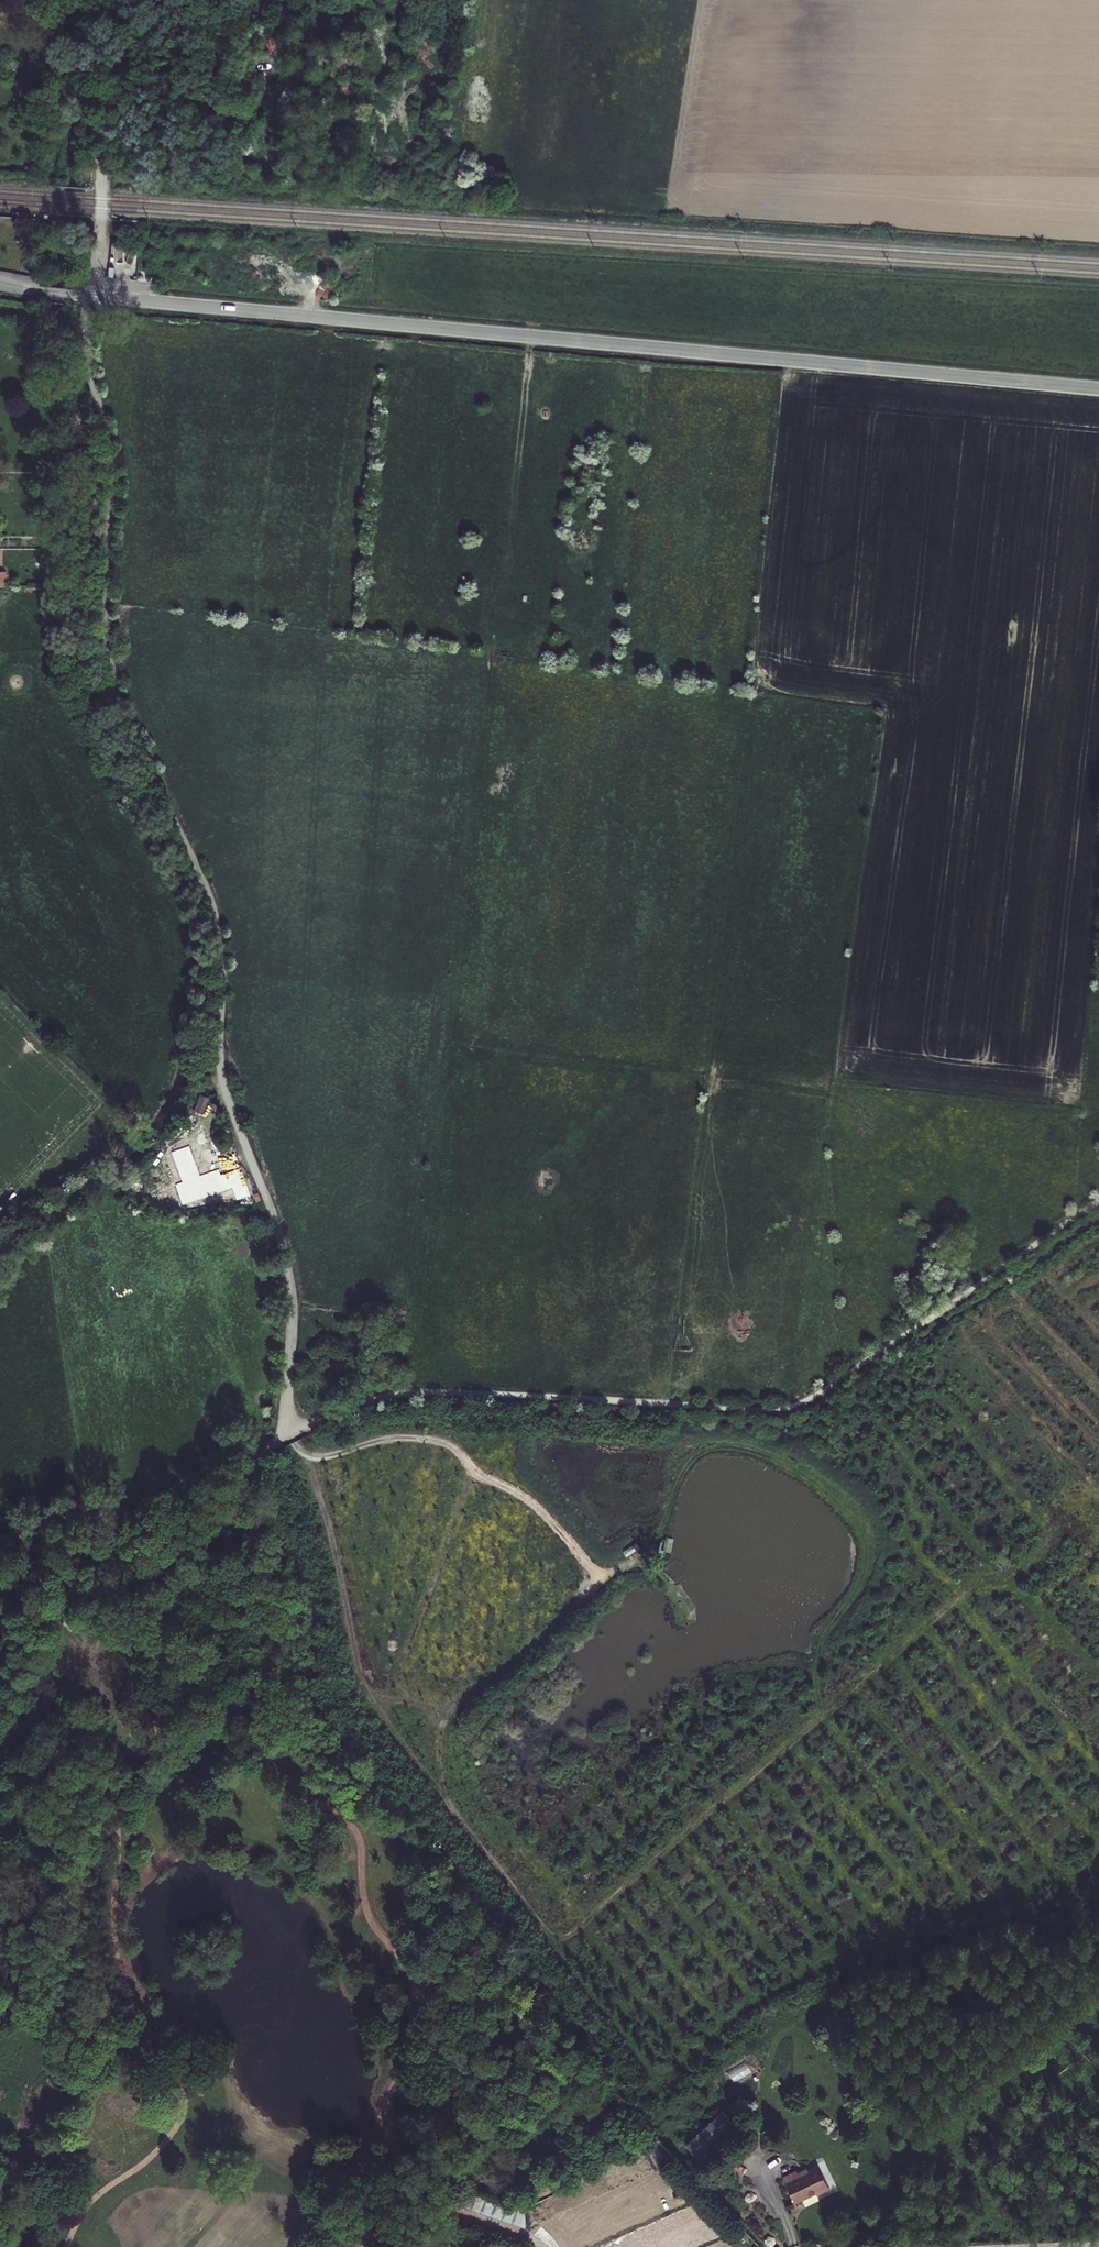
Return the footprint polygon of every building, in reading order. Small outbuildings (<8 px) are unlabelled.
[(138,246),(115,245),(113,275),(137,276),(138,246)] [(0,544),(0,554),(43,556),(43,553),(44,545),(0,543),(0,544)] [(195,1111),(203,1113),(208,1098),(200,1096),(195,1111)] [(171,1145),(174,1152),(185,1149),(182,1141),(171,1145)] [(191,1160),(187,1148),(185,1149),(174,1152),(185,1185),(176,1188),(182,1205),(230,1188),(233,1196),(236,1195),(238,1199),(251,1194),(242,1170),(237,1172),(202,1185),(200,1180),(199,1180),(193,1166),(191,1160)] [(751,2063),(730,2069),(733,2079),(754,2072),(751,2063)] [(686,2144),(706,2165),(742,2131),(722,2110),(686,2144)] [(656,2143),(647,2148),(657,2168),(666,2163),(656,2143)] [(783,2178),(795,2202),(817,2192),(818,2193),(829,2188),(819,2166),(809,2171),(799,2176),(797,2172),(797,2171),(783,2178)] [(809,2171),(807,2167),(797,2172),(799,2176),(809,2171)] [(471,2189),(457,2205),(525,2228),(524,2207),(471,2189)]
